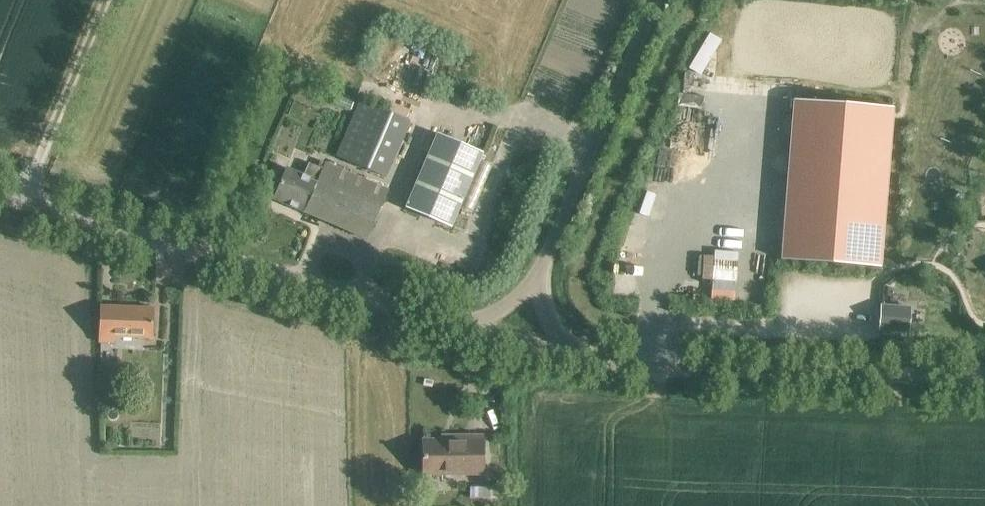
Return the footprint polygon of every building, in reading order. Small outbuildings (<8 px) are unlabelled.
[(386,179),(408,122),(359,101),(336,158),(386,179)] [(890,125),(795,117),(781,276),(877,284),(890,125)] [(448,228),(481,153),(436,133),(403,208),(448,228)] [(367,240),(388,191),(321,161),(318,167),(309,162),(303,176),(286,169),(273,199),(367,240)] [(151,338),(152,307),(101,305),(99,341),(114,342),(114,336),(151,338)] [(908,308),(880,305),(878,330),(907,332),(908,308)] [(482,473),(482,435),(448,435),(448,439),(422,439),(422,474),(482,473)] [(489,486),(469,486),(469,497),(489,497),(489,486)]
